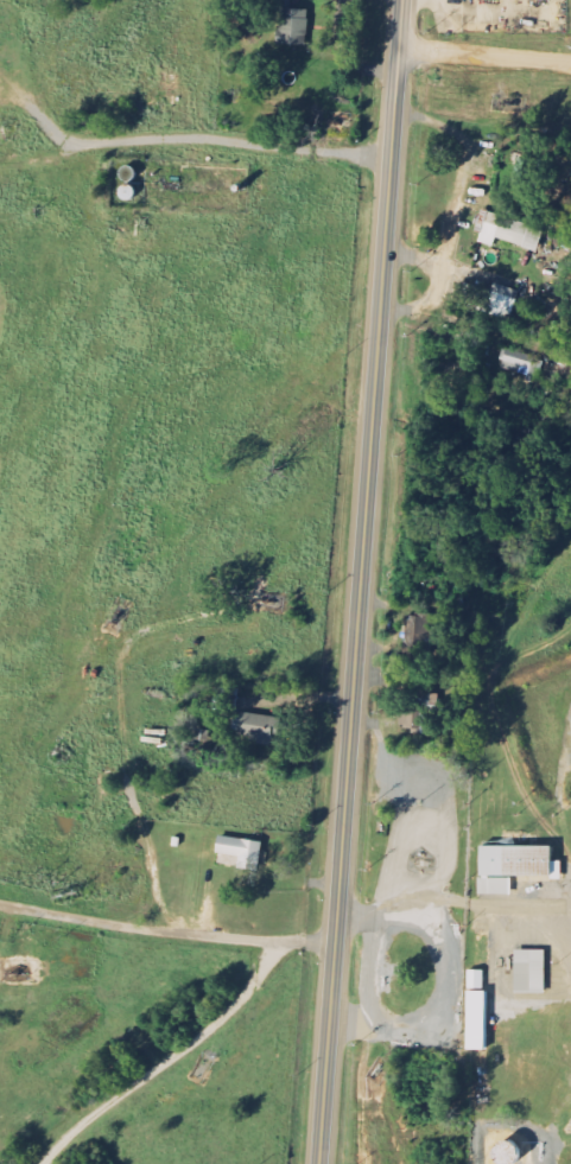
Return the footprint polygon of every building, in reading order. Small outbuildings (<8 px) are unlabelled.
[(309,44),(310,9),(281,9),(280,44),(309,44)] [(497,239),(539,252),(545,230),(489,213),(480,242),(495,247),(497,239)] [(521,292),(496,283),(493,292),(467,283),(459,304),(510,322),(521,292)] [(533,374),(537,358),(508,350),(504,366),(533,374)] [(422,705),(421,735),(438,736),(440,694),(415,693),(415,704),(422,705)] [(282,718),(242,714),(240,736),(251,737),(250,743),(273,746),(274,736),(280,737),(282,718)] [(218,855),(241,857),(239,870),(260,872),(264,842),(220,838),(218,855)] [(482,847),(481,896),(511,896),(511,879),(563,880),(563,862),(553,862),(553,847),(482,847)] [(547,951),(516,951),(516,994),(547,994),(547,951)] [(490,992),(485,992),(485,971),(469,971),(468,1052),(489,1052),(490,992)] [(523,1150),(500,1142),(494,1158),(503,1161),(502,1163),(518,1163),(523,1150)]
